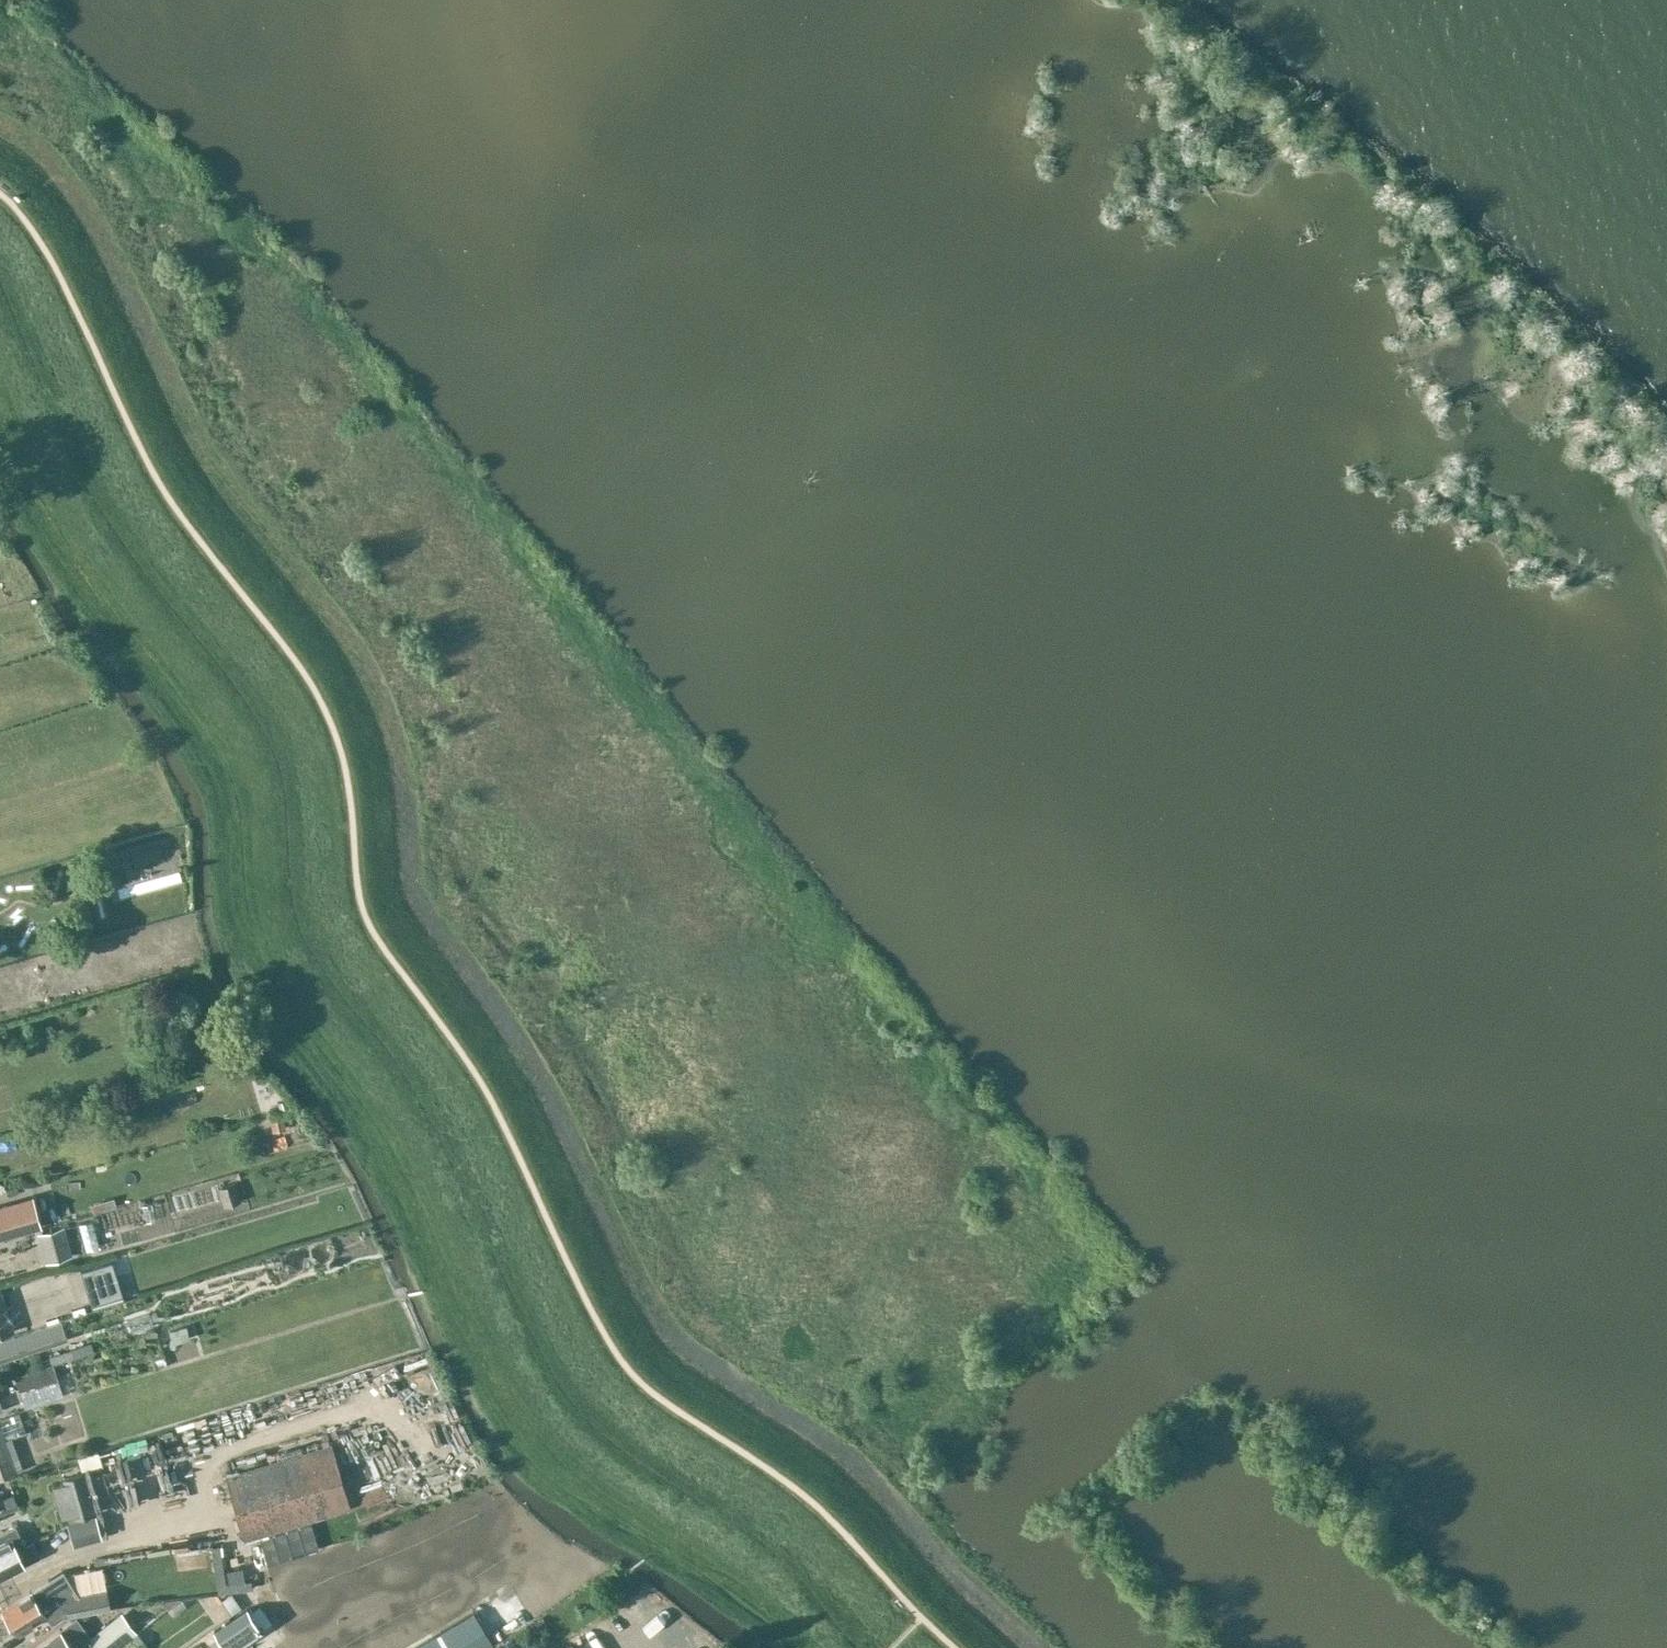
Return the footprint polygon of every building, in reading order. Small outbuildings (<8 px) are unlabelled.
[(121,887),(181,871),(179,861),(118,877),(121,887)] [(0,1207),(0,1236),(20,1231),(41,1224),(34,1197),(0,1207)] [(64,1228),(61,1229),(38,1234),(46,1264),(71,1257),(64,1228)] [(115,1251),(82,1260),(88,1284),(102,1280),(105,1288),(124,1283),(115,1251)] [(0,1288),(0,1335),(13,1332),(0,1288)] [(33,1326),(8,1334),(12,1346),(37,1338),(33,1326)] [(55,1368),(16,1381),(24,1409),(64,1396),(55,1368)] [(0,1426),(0,1478),(23,1469),(12,1439),(5,1441),(0,1426)] [(148,1428),(128,1434),(131,1444),(151,1438),(148,1428)] [(86,1444),(89,1458),(112,1452),(109,1439),(86,1444)] [(331,1446),(226,1477),(246,1540),(350,1509),(331,1446)] [(82,1466),(53,1476),(64,1508),(93,1499),(82,1466)] [(128,1528),(122,1509),(66,1524),(73,1547),(116,1535),(115,1531),(128,1528)] [(24,1565),(20,1555),(35,1547),(28,1533),(8,1543),(2,1532),(0,1533),(0,1577),(24,1565)] [(181,1561),(202,1560),(201,1549),(181,1550),(181,1561)] [(231,1582),(256,1580),(255,1571),(230,1572),(231,1582)] [(41,1607),(60,1595),(50,1580),(2,1610),(17,1633),(46,1615),(41,1607)] [(236,1582),(224,1588),(231,1603),(243,1597),(236,1582)] [(68,1616),(110,1608),(107,1590),(65,1598),(68,1616)] [(214,1632),(225,1647),(240,1647),(263,1632),(246,1609),(214,1632)] [(411,1647),(484,1647),(494,1642),(474,1609),(411,1647)] [(87,1641),(93,1647),(117,1647),(137,1632),(121,1613),(87,1641)] [(73,1646),(85,1636),(73,1620),(61,1630),(61,1629),(36,1647),(75,1647),(73,1646)] [(122,1645),(125,1647),(145,1647),(148,1645),(138,1632),(122,1645)]
